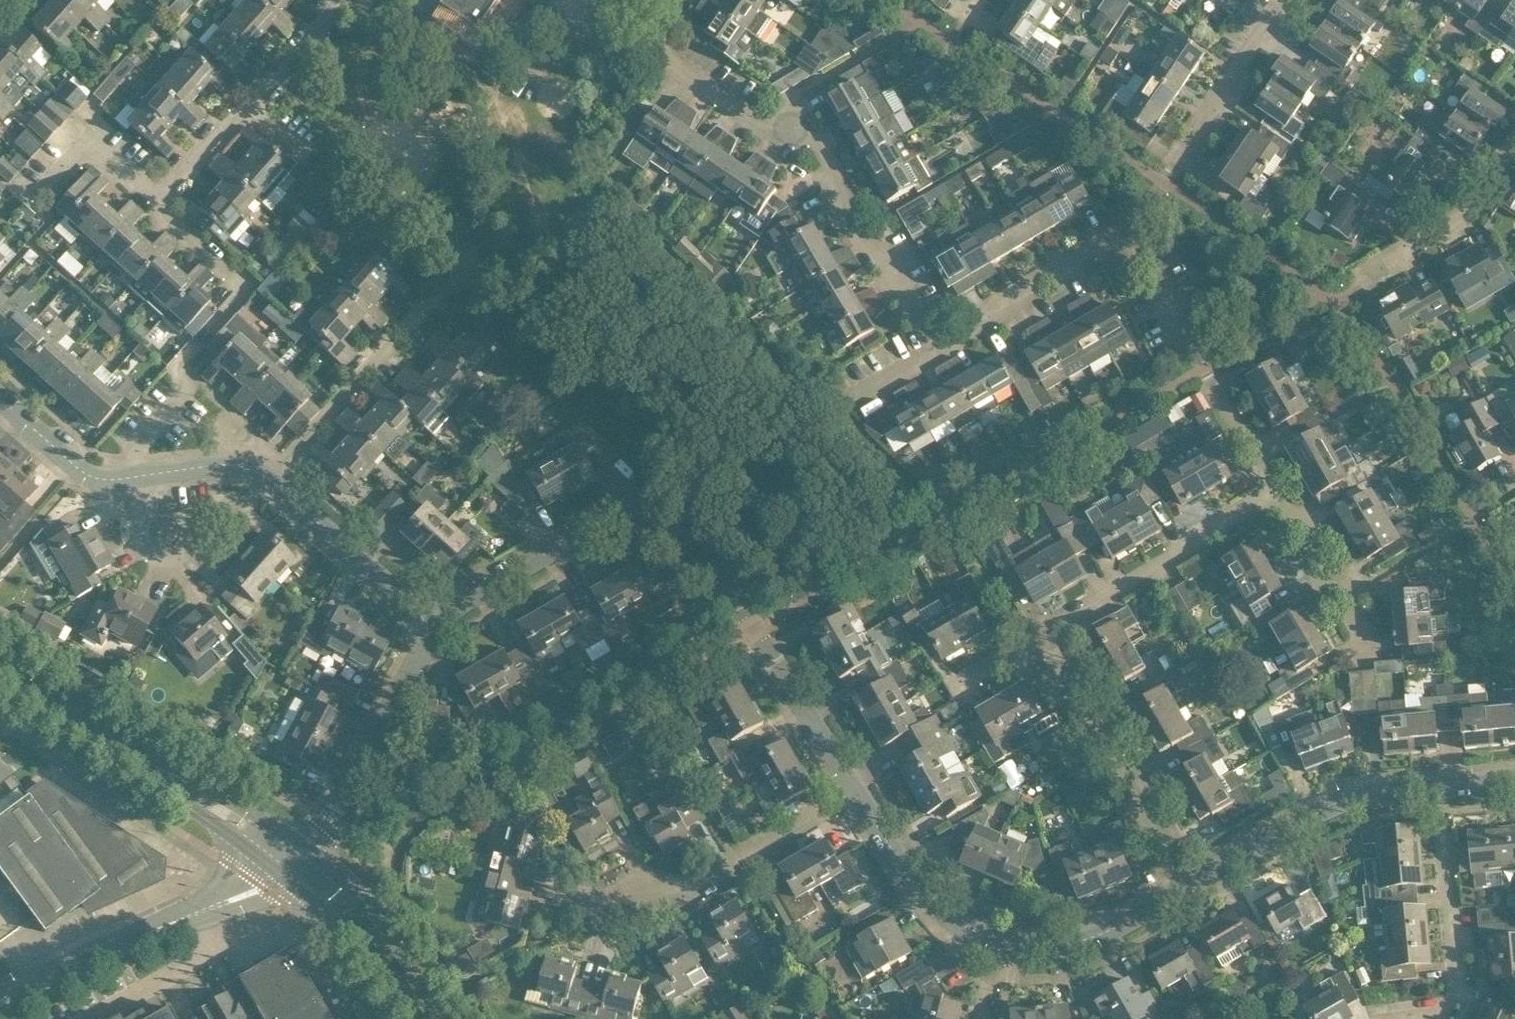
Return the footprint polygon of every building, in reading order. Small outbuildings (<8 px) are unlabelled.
[(45,3),(74,29),(84,18),(98,32),(105,24),(78,0),(48,0),(45,3)] [(105,24),(111,18),(96,5),(100,0),(78,0),(105,24)] [(167,12),(177,21),(192,5),(187,0),(177,0),(167,12)] [(262,35),(272,25),(286,38),(292,31),(259,0),(235,0),(230,6),(233,9),(262,35)] [(292,31),(299,24),(284,11),(293,0),(259,0),(292,31)] [(444,7),(481,32),(491,18),(503,0),(448,0),(444,7)] [(746,31),(759,40),(773,20),(759,11),(743,0),(704,0),(703,1),(746,31)] [(759,11),(764,5),(770,9),(772,10),(774,11),(776,9),(783,0),(743,0),(759,11)] [(1039,27),(1049,14),(1062,23),(1066,16),(1043,0),(1019,0),(1013,9),(1039,27)] [(1066,16),(1072,7),(1062,0),(1043,0),(1066,16)] [(1233,14),(1242,0),(1212,0),(1233,14)] [(1327,24),(1361,47),(1374,27),(1381,32),(1390,19),(1363,0),(1352,0),(1348,5),(1341,0),(1334,0),(1329,7),(1336,12),(1327,24)] [(1451,6),(1470,19),(1466,25),(1480,35),(1494,15),(1484,8),(1489,0),(1456,0),(1451,6)] [(759,40),(746,31),(703,1),(696,11),(712,24),(706,32),(719,41),(715,47),(712,45),(712,46),(741,66),(759,40)] [(65,39),(74,29),(45,3),(39,10),(43,14),(33,25),(48,38),(73,61),(80,53),(65,39)] [(1514,40),(1514,5),(1502,25),(1492,18),(1494,15),(1480,35),(1501,49),(1509,36),(1514,40)] [(253,45),(262,35),(233,9),(230,6),(214,24),(222,30),(261,65),(267,58),(253,45)] [(1019,43),(1013,51),(1033,65),(1053,36),(1039,27),(1013,9),(999,30),(1019,43)] [(1109,18),(1098,33),(1106,38),(1117,23),(1109,18)] [(9,34),(1,43),(39,78),(46,71),(31,58),(40,48),(12,22),(5,30),(9,34)] [(261,65),(222,30),(214,24),(213,23),(197,41),(201,45),(195,52),(219,73),(225,66),(231,70),(240,60),(255,72),(261,65)] [(852,38),(858,49),(885,33),(879,23),(852,38)] [(1347,67),(1361,47),(1327,24),(1311,47),(1327,58),(1320,67),(1338,79),(1345,84),(1354,71),(1347,67)] [(1161,33),(1175,43),(1166,56),(1192,74),(1206,53),(1180,35),(1179,36),(1165,27),(1161,33)] [(0,44),(0,74),(19,91),(28,80),(33,85),(39,78),(1,43),(0,44)] [(841,44),(823,55),(835,62),(847,55),(841,44)] [(1109,46),(1101,58),(1111,65),(1119,53),(1109,46)] [(177,60),(172,66),(200,92),(209,83),(223,96),(231,88),(205,64),(191,52),(181,64),(177,60)] [(814,60),(820,71),(835,62),(823,55),(814,60)] [(1143,60),(1139,66),(1179,94),(1192,74),(1166,56),(1156,69),(1143,60)] [(126,57),(120,64),(127,71),(132,70),(136,66),(126,57)] [(174,57),(168,63),(172,66),(177,60),(174,57)] [(1279,76),(1273,84),(1302,104),(1311,91),(1318,96),(1321,98),(1323,99),(1325,98),(1327,96),(1338,80),(1345,85),(1345,84),(1338,79),(1320,67),(1313,77),(1285,58),(1275,73),(1279,76)] [(168,63),(152,81),(199,123),(205,116),(191,103),(200,92),(172,66),(168,63)] [(865,63),(843,76),(848,85),(827,97),(840,119),(866,103),(883,94),(865,64),(866,64),(865,63)] [(939,90),(958,78),(936,63),(927,69),(939,90)] [(1165,114),(1179,94),(1139,66),(1134,73),(1148,82),(1139,96),(1165,114)] [(1487,133),(1493,125),(1497,128),(1507,113),(1479,94),(1486,84),(1467,71),(1455,89),(1454,92),(1455,93),(1456,95),(1466,102),(1458,113),(1487,133)] [(9,113),(15,106),(24,95),(19,91),(0,74),(0,105),(9,113)] [(110,76),(93,94),(102,103),(119,84),(110,76)] [(770,86),(781,94),(790,88),(784,78),(770,86)] [(86,98),(67,82),(65,79),(54,91),(59,96),(75,110),(86,98)] [(152,81),(137,98),(169,127),(178,117),(193,130),(199,123),(152,81)] [(969,99),(980,93),(966,83),(949,93),(957,106),(969,99)] [(1304,123),(1294,116),(1302,104),(1273,84),(1257,107),(1281,124),(1274,133),(1269,129),(1268,129),(1274,133),(1293,146),(1305,129),(1305,126),(1305,125),(1304,123)] [(980,93),(969,99),(986,118),(1002,108),(980,93)] [(883,94),(840,119),(852,140),(893,116),(895,115),(883,94)] [(128,123),(130,126),(167,158),(174,151),(159,138),(169,127),(137,98),(133,95),(125,103),(137,113),(128,123)] [(49,98),(38,109),(59,128),(68,117),(75,110),(59,96),(53,102),(50,99),(49,98)] [(1099,119),(1128,138),(1137,125),(1151,134),(1165,114),(1139,96),(1129,109),(1113,98),(1099,119)] [(651,159),(688,105),(678,98),(664,113),(657,108),(631,145),(651,159)] [(2,120),(9,113),(0,105),(0,118),(2,120)] [(699,113),(688,105),(651,159),(671,173),(697,135),(691,131),(699,113)] [(1002,108),(986,118),(992,129),(1014,116),(1002,108)] [(46,142),(59,128),(38,109),(26,123),(46,142)] [(1471,156),(1487,133),(1458,113),(1449,125),(1439,119),(1437,117),(1431,113),(1417,134),(1449,156),(1456,146),(1471,156)] [(864,160),(890,145),(905,137),(897,123),(893,116),(852,140),(864,160)] [(697,135),(671,173),(691,187),(728,132),(718,125),(704,140),(697,135)] [(250,142),(241,153),(278,186),(297,165),(287,156),(284,159),(247,126),(240,134),(250,142)] [(1246,128),(1230,152),(1263,174),(1276,155),(1283,160),(1293,146),(1274,133),(1268,129),(1262,139),(1246,128)] [(15,143),(32,158),(43,145),(26,130),(15,143)] [(739,140),(728,132),(691,187),(710,200),(718,189),(736,162),(730,158),(739,140)] [(1449,156),(1417,134),(1404,154),(1386,180),(1392,184),(1389,187),(1412,203),(1429,179),(1426,177),(1443,152),(1449,156)] [(1025,136),(1007,147),(1014,158),(1032,147),(1025,136)] [(924,145),(913,151),(905,137),(890,145),(864,160),(876,181),(918,157),(928,152),(924,145)] [(1009,161),(1003,150),(986,160),(993,170),(1009,161)] [(1247,197),(1240,207),(1261,221),(1270,209),(1262,204),(1263,202),(1250,193),(1263,174),(1230,152),(1221,164),(1215,160),(1208,170),(1247,197)] [(222,155),(215,162),(255,197),(262,203),(278,186),(241,153),(231,163),(222,155)] [(743,167),(736,162),(718,189),(737,202),(767,159),(757,153),(743,167)] [(934,184),(918,157),(876,181),(889,203),(916,187),(919,193),(934,184)] [(18,173),(2,158),(0,160),(0,174),(10,183),(18,173)] [(775,215),(780,212),(787,208),(785,205),(773,197),(777,190),(770,185),(778,167),(767,159),(737,202),(750,210),(741,224),(760,238),(775,215)] [(223,182),(214,192),(243,218),(250,211),(246,207),(255,197),(215,162),(209,169),(223,182)] [(980,162),(965,170),(972,182),(987,173),(980,162)] [(1358,225),(1365,215),(1357,209),(1360,205),(1363,206),(1365,207),(1367,206),(1369,205),(1377,193),(1353,177),(1353,178),(1330,162),(1320,176),(1331,184),(1313,210),(1329,220),(1326,224),(1353,242),(1363,229),(1358,225)] [(306,173),(300,179),(309,187),(315,182),(306,173)] [(1076,214),(1074,210),(1091,200),(1077,176),(1059,187),(1052,174),(1031,186),(1055,227),(1076,214)] [(959,175),(945,183),(950,192),(964,184),(959,175)] [(79,235),(105,206),(96,197),(109,183),(101,176),(88,191),(81,184),(78,182),(63,199),(56,207),(62,212),(68,217),(64,222),(79,235)] [(1022,189),(1009,196),(1018,211),(1034,239),(1055,227),(1031,186),(1025,176),(1017,181),(1022,189)] [(945,183),(924,195),(925,196),(929,204),(939,198),(950,192),(945,183)] [(1510,190),(1499,205),(1514,215),(1514,184),(1510,190)] [(243,218),(214,192),(205,203),(190,189),(184,197),(204,215),(198,221),(223,244),(228,239),(233,244),(250,225),(243,218)] [(620,203),(630,210),(639,198),(629,191),(625,196),(620,203)] [(925,196),(898,211),(905,225),(906,224),(919,217),(932,209),(929,204),(925,196)] [(79,235),(97,251),(136,207),(130,201),(116,216),(105,206),(79,235)] [(34,214),(23,204),(16,212),(27,222),(34,214)] [(995,206),(989,210),(1013,251),(1034,239),(1018,211),(1003,220),(995,206)] [(144,214),(136,207),(97,251),(98,252),(101,247),(111,256),(107,260),(114,266),(140,237),(130,229),(144,214)] [(969,222),(968,222),(976,235),(992,263),(1013,251),(989,210),(983,214),(990,227),(977,235),(969,222)] [(295,216),(286,227),(301,240),(310,230),(295,216)] [(776,248),(788,269),(827,246),(814,225),(805,231),(797,217),(768,233),(764,239),(776,248)] [(948,234),(947,234),(971,275),(977,285),(991,277),(989,273),(996,269),(992,263),(976,235),(968,222),(948,234)] [(290,230),(275,247),(286,257),(301,240),(290,230)] [(971,275),(947,234),(947,232),(939,237),(939,238),(940,238),(948,251),(933,260),(933,261),(934,261),(949,287),(948,287),(949,288),(954,286),(959,294),(958,294),(959,295),(976,285),(977,285),(971,275)] [(151,247),(140,237),(114,266),(122,274),(126,269),(135,278),(170,238),(164,233),(151,247)] [(135,278),(127,286),(145,302),(146,301),(175,268),(165,260),(178,245),(170,238),(135,278)] [(393,273),(404,261),(383,243),(372,255),(373,256),(364,267),(354,258),(349,264),(384,295),(392,286),(407,299),(413,291),(393,273)] [(1444,266),(1460,295),(1463,300),(1464,300),(1468,307),(1494,292),(1490,285),(1512,273),(1497,247),(1485,254),(1480,245),(1444,266)] [(831,254),(827,246),(788,269),(801,290),(856,258),(850,247),(831,254)] [(702,253),(695,263),(724,290),(730,282),(714,266),(718,261),(705,249),(702,253)] [(801,290),(813,310),(851,288),(847,281),(862,269),(856,258),(801,290)] [(83,268),(75,260),(65,271),(74,279),(83,268)] [(255,262),(251,267),(265,281),(273,272),(268,268),(262,268),(255,262)] [(175,268),(146,301),(163,316),(205,269),(199,264),(186,279),(175,268)] [(351,282),(342,291),(382,326),(388,319),(374,306),(384,295),(349,264),(341,273),(351,282)] [(273,272),(265,281),(257,289),(269,300),(290,276),(279,266),(273,272)] [(163,316),(161,319),(180,335),(184,329),(193,337),(214,314),(206,307),(211,301),(200,291),(213,277),(205,269),(163,316)] [(32,274),(22,286),(22,287),(28,292),(39,280),(32,274)] [(1413,329),(1409,322),(1411,321),(1420,316),(1424,323),(1449,308),(1444,298),(1434,281),(1419,289),(1413,293),(1409,286),(1394,294),(1393,293),(1380,300),(1381,302),(1378,304),(1386,318),(1381,321),(1387,330),(1392,328),(1394,331),(1397,338),(1413,329)] [(28,292),(22,287),(22,286),(16,292),(6,283),(0,290),(0,324),(28,292)] [(855,295),(851,288),(813,310),(813,311),(823,305),(835,325),(880,299),(874,288),(855,295)] [(329,298),(323,304),(352,330),(361,320),(375,334),(382,326),(342,291),(333,301),(329,298)] [(0,324),(0,339),(3,342),(0,346),(0,347),(7,352),(33,323),(22,313),(35,298),(28,292),(0,324)] [(104,292),(98,299),(108,307),(114,301),(104,292)] [(1090,294),(1080,300),(1110,353),(1132,341),(1111,304),(1103,309),(1090,294)] [(342,341),(352,330),(323,304),(322,305),(312,296),(311,297),(313,298),(297,315),(324,338),(318,345),(345,368),(357,354),(342,341)] [(886,310),(880,299),(835,325),(835,326),(825,332),(838,353),(876,331),(871,323),(886,310)] [(1090,365),(1110,353),(1080,300),(1068,306),(1075,325),(1069,329),(1090,365)] [(261,311),(277,325),(286,314),(271,301),(261,311)] [(105,313),(97,322),(97,323),(108,332),(116,324),(105,313)] [(41,314),(33,323),(7,352),(14,359),(18,355),(28,364),(64,323),(57,317),(51,324),(41,314)] [(222,369),(232,377),(261,345),(265,340),(236,314),(206,347),(218,358),(202,376),(209,383),(222,369)] [(305,331),(286,314),(277,325),(296,342),(305,331)] [(1049,318),(1038,324),(1069,377),(1090,365),(1069,329),(1061,333),(1049,318)] [(71,330),(64,323),(28,364),(38,373),(34,377),(41,384),(68,354),(57,345),(71,330)] [(1031,363),(1021,369),(1032,388),(1042,382),(1047,390),(1069,377),(1038,324),(1027,331),(1034,349),(1026,354),(1031,363)] [(1319,331),(1315,326),(1315,325),(1297,336),(1301,343),(1319,331)] [(438,332),(432,340),(471,375),(480,365),(489,373),(506,353),(479,328),(468,340),(463,335),(453,345),(438,332)] [(1506,337),(1514,353),(1514,332),(1506,337)] [(1465,339),(1457,343),(1461,352),(1470,348),(1465,339)] [(430,370),(460,396),(467,403),(483,385),(471,375),(432,340),(426,346),(440,360),(430,370)] [(1249,378),(1262,402),(1292,385),(1285,371),(1299,363),(1293,353),(1297,350),(1291,340),(1267,354),(1273,364),(1264,369),(1263,367),(1259,370),(1260,371),(1249,378)] [(77,343),(68,354),(41,384),(49,390),(53,386),(63,395),(99,355),(92,348),(88,353),(77,343)] [(261,345),(232,377),(243,387),(230,402),(236,407),(272,368),(279,361),(261,345)] [(99,355),(63,395),(73,405),(69,409),(76,415),(103,385),(93,376),(106,361),(99,355)] [(1032,413),(1043,406),(1032,388),(1021,369),(1015,359),(1005,365),(999,355),(977,368),(993,396),(1015,384),(1032,413)] [(1463,356),(1455,360),(1462,372),(1469,367),(1463,356)] [(999,407),(993,396),(977,368),(971,372),(958,357),(947,363),(979,418),(999,407)] [(943,388),(936,392),(952,420),(958,430),(979,418),(947,363),(936,370),(943,388)] [(407,367),(400,374),(440,410),(440,409),(449,399),(453,403),(460,396),(430,370),(422,380),(407,367)] [(282,378),(272,368),(236,407),(244,414),(257,400),(267,409),(295,377),(288,371),(282,378)] [(449,417),(440,409),(440,410),(400,374),(394,381),(409,394),(400,404),(412,417),(428,431),(433,435),(449,417)] [(299,435),(320,411),(297,391),(303,384),(295,377),(267,409),(278,418),(265,433),(272,440),(286,424),(299,435)] [(381,401),(373,411),(401,437),(408,430),(403,426),(412,417),(400,404),(373,380),(367,388),(381,401)] [(113,394),(103,385),(76,415),(84,422),(87,418),(98,427),(110,414),(110,413),(119,403),(128,410),(142,395),(126,381),(113,394)] [(916,381),(905,387),(931,432),(952,420),(936,392),(929,396),(916,381)] [(1292,385),(1262,402),(1277,427),(1296,415),(1302,425),(1296,429),(1306,423),(1323,413),(1311,393),(1301,399),(1292,385)] [(1487,398),(1496,414),(1502,423),(1503,423),(1514,416),(1514,390),(1511,393),(1507,386),(1496,392),(1487,398)] [(910,445),(931,432),(905,387),(894,394),(895,394),(899,405),(879,417),(888,433),(899,427),(910,445)] [(1103,387),(1092,393),(1099,405),(1109,399),(1103,387)] [(1201,392),(1191,397),(1193,400),(1201,413),(1201,415),(1211,409),(1210,408),(1201,392)] [(1484,400),(1461,414),(1459,415),(1454,414),(1448,417),(1446,422),(1459,445),(1451,449),(1460,465),(1468,461),(1474,471),(1501,456),(1487,431),(1498,425),(1484,400)] [(1296,429),(1297,429),(1306,424),(1312,434),(1289,448),(1303,472),(1332,454),(1325,442),(1341,434),(1334,422),(1348,414),(1341,402),(1323,413),(1306,423),(1296,429)] [(348,409),(342,415),(382,451),(393,461),(409,444),(401,437),(373,411),(363,422),(348,409)] [(1190,461),(1207,490),(1223,481),(1224,483),(1228,481),(1226,479),(1232,476),(1212,442),(1225,434),(1211,409),(1201,415),(1196,418),(1206,435),(1198,440),(1199,441),(1184,450),(1190,461)] [(350,436),(341,446),(370,472),(376,465),(372,461),(382,451),(342,415),(336,423),(350,436)] [(552,460),(551,461),(569,492),(594,478),(580,454),(591,448),(601,465),(618,455),(616,450),(585,423),(579,426),(554,441),(544,447),(552,460)] [(1140,427),(1125,436),(1130,445),(1145,437),(1140,427)] [(363,479),(370,472),(341,446),(332,457),(317,443),(310,451),(326,465),(318,474),(342,495),(359,476),(363,479)] [(494,443),(475,464),(489,477),(486,480),(506,497),(520,489),(532,482),(543,502),(545,506),(556,499),(562,501),(567,498),(568,492),(569,492),(551,461),(538,468),(530,454),(511,464),(509,460),(505,464),(494,443)] [(1332,454),(1303,472),(1317,496),(1340,483),(1346,493),(1356,487),(1356,486),(1367,480),(1378,474),(1370,459),(1358,466),(1347,446),(1332,454)] [(997,449),(976,461),(976,462),(982,472),(1003,460),(997,449)] [(1167,460),(1166,459),(1145,471),(1147,474),(1158,492),(1172,484),(1183,504),(1207,490),(1190,461),(1184,450),(1167,460)] [(14,470),(0,457),(0,486),(14,470)] [(14,470),(0,486),(0,529),(36,489),(14,470)] [(943,481),(948,491),(962,484),(956,474),(943,481)] [(1137,545),(1162,531),(1148,507),(1162,499),(1158,492),(1147,474),(1122,489),(1130,503),(1117,510),(1137,545)] [(1384,516),(1398,508),(1378,474),(1367,480),(1356,486),(1356,487),(1362,497),(1339,510),(1353,534),(1384,516)] [(1499,483),(1490,489),(1495,497),(1504,492),(1499,483)] [(426,484),(406,505),(390,523),(391,524),(403,511),(404,512),(409,506),(418,515),(401,533),(421,550),(446,523),(435,513),(445,502),(426,484)] [(1055,490),(1038,500),(1057,531),(1049,536),(1056,549),(1043,557),(1061,589),(1086,575),(1075,557),(1088,549),(1089,549),(1087,545),(1085,543),(1086,543),(1073,522),(1071,518),(1055,490)] [(392,492),(362,525),(377,537),(406,505),(398,497),(392,492)] [(499,509),(502,512),(517,526),(526,516),(508,499),(499,509)] [(997,511),(1003,524),(1018,516),(1011,503),(997,511)] [(1096,504),(1071,518),(1073,522),(1086,543),(1099,535),(1102,541),(1113,559),(1128,550),(1130,553),(1138,548),(1136,546),(1137,545),(1117,510),(1104,518),(1096,504)] [(974,524),(980,536),(995,528),(989,516),(974,524)] [(1390,545),(1396,556),(1419,543),(1409,525),(1406,521),(1392,529),(1384,516),(1353,534),(1368,559),(1390,545)] [(467,522),(457,533),(446,523),(421,550),(432,559),(429,562),(433,565),(435,562),(442,569),(456,554),(463,560),(459,564),(460,565),(484,537),(467,522)] [(43,543),(51,556),(76,599),(101,584),(95,574),(112,563),(112,562),(110,563),(98,543),(100,542),(93,531),(83,537),(75,524),(68,529),(63,527),(56,531),(55,536),(43,543)] [(295,572),(298,569),(311,554),(290,535),(280,547),(264,534),(246,554),(275,579),(288,565),(295,572)] [(950,540),(931,551),(938,564),(957,553),(957,552),(950,540)] [(1010,588),(1017,601),(1018,603),(1032,595),(1037,603),(1061,589),(1043,557),(1029,565),(1022,552),(1014,557),(1004,540),(987,549),(1010,588)] [(1237,584),(1269,565),(1263,554),(1264,553),(1262,549),(1260,550),(1257,543),(1245,550),(1244,548),(1209,568),(1215,578),(1229,570),(1237,584)] [(227,575),(243,589),(229,604),(244,617),(247,620),(262,603),(257,599),(275,579),(246,554),(227,575)] [(1392,595),(1394,620),(1432,617),(1430,601),(1446,600),(1444,576),(1430,577),(1428,556),(1416,563),(1418,578),(1419,590),(1405,591),(1406,594),(1392,595)] [(657,618),(680,605),(662,575),(661,576),(663,579),(652,586),(640,564),(616,577),(634,608),(647,601),(657,618)] [(1231,606),(1243,626),(1273,609),(1266,613),(1261,603),(1272,596),(1271,594),(1283,587),(1269,565),(1237,584),(1245,597),(1231,606)] [(947,612),(967,646),(991,632),(983,617),(980,613),(990,607),(992,611),(993,611),(984,595),(984,596),(971,573),(970,574),(956,582),(963,594),(966,592),(970,599),(966,601),(947,612)] [(634,608),(616,577),(593,591),(605,613),(595,619),(589,608),(588,609),(590,612),(606,639),(618,660),(630,652),(622,639),(632,633),(622,616),(634,608)] [(1187,581),(1176,587),(1190,611),(1201,605),(1187,581)] [(1179,618),(1190,611),(1176,587),(1165,594),(1179,618)] [(155,610),(134,598),(120,591),(110,610),(99,604),(83,634),(101,644),(108,630),(136,645),(155,610)] [(567,597),(543,611),(561,641),(574,634),(584,652),(606,639),(590,612),(580,618),(567,597)] [(861,619),(858,614),(848,597),(828,609),(834,619),(813,631),(827,655),(859,637),(851,624),(861,619)] [(910,628),(923,620),(911,600),(898,607),(902,614),(908,625),(910,628)] [(19,620),(33,628),(41,613),(28,605),(19,620)] [(226,636),(213,620),(200,605),(170,631),(196,661),(211,648),(222,660),(234,650),(223,638),(226,636)] [(1129,606),(1094,626),(1098,633),(1099,635),(1087,641),(1100,664),(1133,645),(1125,631),(1139,623),(1129,606)] [(313,617),(299,644),(320,656),(321,655),(324,657),(330,656),(333,654),(345,660),(367,621),(342,607),(334,622),(331,627),(313,617)] [(1276,635),(1284,649),(1317,630),(1310,619),(1311,618),(1309,614),(1308,614),(1304,608),(1292,615),(1291,613),(1279,619),(1273,609),(1243,626),(1244,627),(1251,623),(1262,643),(1276,635)] [(561,641),(543,611),(520,624),(532,646),(522,652),(520,648),(519,649),(529,666),(537,679),(559,666),(549,649),(561,641)] [(45,612),(37,626),(36,629),(58,641),(67,624),(45,612)] [(923,625),(935,647),(943,660),(967,646),(947,612),(923,625)] [(902,614),(889,621),(895,632),(908,625),(902,614)] [(1432,617),(1394,620),(1396,634),(1394,634),(1395,639),(1396,638),(1397,646),(1410,645),(1411,647),(1424,646),(1425,658),(1451,655),(1448,616),(1432,617)] [(367,621),(345,660),(359,668),(357,672),(363,683),(362,684),(361,686),(360,689),(372,696),(380,682),(377,671),(372,669),(391,635),(367,621)] [(1282,678),(1269,686),(1277,700),(1290,692),(1297,688),(1314,678),(1308,668),(1316,663),(1319,661),(1318,659),(1330,652),(1317,630),(1284,649),(1271,657),(1279,671),(1282,678)] [(267,662),(244,635),(233,644),(248,662),(244,665),(256,679),(267,662)] [(863,681),(870,676),(892,663),(880,641),(866,650),(859,637),(827,655),(842,679),(857,671),(863,681)] [(1133,645),(1100,664),(1107,675),(1106,676),(1108,680),(1109,679),(1113,686),(1125,679),(1126,681),(1138,675),(1143,685),(1167,671),(1155,650),(1141,659),(1133,645)] [(506,651),(482,664),(500,695),(509,711),(522,704),(523,706),(545,693),(537,679),(529,666),(518,672),(508,655),(506,651)] [(870,723),(905,703),(898,691),(912,683),(899,660),(892,663),(870,676),(876,687),(856,698),(862,708),(860,709),(863,714),(865,713),(870,723)] [(1395,660),(1396,672),(1404,671),(1403,660),(1395,660)] [(482,664),(458,678),(471,700),(461,706),(458,702),(458,703),(475,733),(498,720),(487,703),(500,695),(482,664)] [(1143,685),(1144,685),(1151,681),(1157,691),(1145,698),(1146,700),(1135,707),(1147,729),(1180,710),(1172,696),(1186,688),(1174,667),(1167,671),(1143,685)] [(1376,670),(1363,671),(1365,699),(1379,698),(1378,690),(1376,670)] [(1365,699),(1363,671),(1350,673),(1352,693),(1352,700),(1365,699)] [(712,675),(682,693),(694,715),(702,728),(719,718),(750,700),(737,676),(715,689),(709,678),(713,676),(712,675)] [(335,680),(326,695),(335,700),(350,708),(359,693),(335,680)] [(1307,683),(1305,689),(1309,693),(1315,690),(1317,684),(1312,680),(1307,683)] [(1453,681),(1445,682),(1445,684),(1447,696),(1455,696),(1453,681)] [(1488,708),(1485,683),(1468,685),(1469,694),(1455,696),(1447,696),(1449,723),(1461,722),(1462,729),(1462,735),(1465,735),(1466,749),(1491,746),(1488,708)] [(1514,690),(1502,691),(1504,707),(1489,708),(1487,692),(1486,683),(1485,683),(1488,708),(1491,746),(1505,745),(1505,746),(1510,746),(1509,744),(1514,744),(1514,690)] [(297,725),(331,743),(344,719),(325,708),(330,698),(334,700),(335,700),(326,695),(313,687),(306,684),(297,699),(308,706),(297,725)] [(1064,727),(1048,700),(1038,706),(1025,684),(1002,698),(1022,733),(1034,726),(1042,740),(1064,727)] [(1445,684),(1437,685),(1438,697),(1447,696),(1445,684)] [(1424,714),(1408,716),(1412,754),(1425,752),(1425,754),(1430,753),(1430,752),(1438,751),(1436,738),(1439,737),(1438,731),(1437,724),(1449,723),(1447,696),(1438,697),(1423,698),(1423,701),(1424,714)] [(1022,733),(1002,698),(979,711),(987,725),(977,730),(973,723),(971,725),(981,742),(995,763),(1012,754),(1005,742),(1022,733)] [(1253,698),(1245,702),(1251,714),(1259,710),(1253,698)] [(722,763),(762,740),(761,739),(749,747),(743,736),(764,724),(750,700),(719,718),(727,731),(709,741),(722,763)] [(1386,756),(1412,754),(1408,716),(1407,700),(1379,702),(1381,723),(1383,743),(1385,742),(1386,756)] [(1318,725),(1331,761),(1343,756),(1343,758),(1348,756),(1347,755),(1355,752),(1350,739),(1352,739),(1345,720),(1338,701),(1327,705),(1332,720),(1318,725)] [(907,747),(917,742),(941,728),(935,716),(932,718),(926,707),(912,715),(905,703),(870,723),(884,747),(905,735),(910,745),(907,747)] [(1180,710),(1147,729),(1154,740),(1153,741),(1155,745),(1157,744),(1160,751),(1172,744),(1173,746),(1185,739),(1191,750),(1214,736),(1202,716),(1188,724),(1180,710)] [(1273,718),(1258,724),(1272,748),(1282,745),(1284,750),(1295,745),(1298,753),(1300,758),(1302,757),(1306,770),(1310,773),(1317,770),(1318,765),(1331,761),(1318,725),(1312,711),(1297,716),(1275,724),(1273,718)] [(266,754),(296,770),(296,769),(292,767),(298,757),(317,768),(331,743),(297,725),(286,745),(274,739),(266,754)] [(917,742),(907,747),(908,748),(917,743),(923,753),(900,765),(914,789),(961,763),(954,750),(941,728),(917,742)] [(1185,793),(1188,798),(1220,779),(1212,765),(1226,757),(1214,736),(1191,750),(1197,760),(1185,767),(1187,769),(1183,771),(1182,769),(1170,776),(1181,795),(1185,793)] [(762,740),(722,763),(731,758),(744,779),(756,772),(763,785),(769,782),(799,764),(786,740),(764,753),(758,742),(762,740)] [(577,777),(595,767),(585,749),(567,759),(577,777)] [(453,750),(444,755),(449,764),(458,759),(453,750)] [(1070,778),(1089,767),(1080,752),(1061,763),(1070,778)] [(21,768),(0,754),(0,783),(21,768)] [(961,763),(914,789),(929,814),(941,807),(947,817),(965,807),(981,797),(961,763)] [(799,764),(769,782),(776,794),(761,803),(768,815),(797,798),(796,798),(813,788),(799,764)] [(1220,779),(1188,798),(1194,809),(1193,809),(1196,814),(1197,813),(1201,820),(1213,813),(1214,815),(1218,813),(1224,823),(1231,819),(1254,806),(1244,788),(1242,785),(1234,771),(1220,779)] [(1000,778),(989,785),(996,797),(1007,791),(1000,778)] [(33,916),(45,932),(85,902),(86,904),(88,903),(92,909),(161,878),(162,861),(44,784),(29,795),(0,816),(0,871),(33,916)] [(568,820),(585,850),(613,834),(605,820),(619,811),(621,814),(622,814),(605,785),(576,802),(582,812),(568,820)] [(636,809),(634,810),(653,842),(657,840),(665,855),(693,839),(685,824),(700,816),(701,819),(702,818),(686,789),(656,806),(654,801),(637,811),(636,809)] [(731,804),(719,810),(733,835),(745,828),(731,804)] [(963,863),(989,874),(1004,837),(984,828),(990,815),(986,808),(974,816),(956,826),(963,838),(962,842),(960,841),(951,851),(963,862),(963,863)] [(1105,846),(1091,852),(1106,888),(1132,877),(1121,853),(1133,848),(1121,820),(1103,828),(1098,830),(1105,846)] [(471,853),(468,864),(472,865),(517,877),(522,861),(525,861),(537,865),(546,834),(512,825),(508,840),(496,837),(491,858),(471,853)] [(1416,846),(1419,845),(1418,827),(1362,833),(1363,845),(1379,843),(1380,858),(1420,855),(1420,854),(1417,855),(1416,846)] [(1498,830),(1502,869),(1514,868),(1514,828),(1508,829),(1508,832),(1499,833),(1499,830),(1498,830)] [(1489,834),(1488,831),(1470,832),(1471,844),(1458,845),(1461,872),(1474,871),(1476,888),(1488,887),(1486,871),(1502,869),(1498,830),(1498,833),(1489,834)] [(1027,847),(1004,837),(989,874),(1014,885),(1024,861),(1032,865),(1032,870),(1034,871),(1047,868),(1042,848),(1040,838),(1030,841),(1027,847)] [(827,840),(803,854),(821,884),(834,877),(844,895),(866,882),(849,852),(848,852),(850,856),(839,862),(827,840)] [(1070,875),(1081,899),(1106,888),(1091,852),(1077,858),(1070,842),(1050,850),(1054,867),(1058,880),(1070,875)] [(1336,843),(1327,846),(1332,860),(1343,856),(1339,845),(1338,842),(1336,843)] [(1335,873),(1326,846),(1312,851),(1321,877),(1322,877),(1331,874),(1335,873)] [(803,854),(779,867),(792,889),(781,895),(780,891),(779,892),(796,923),(818,910),(808,892),(821,884),(803,854)] [(1367,886),(1363,886),(1364,900),(1400,897),(1413,895),(1416,895),(1415,884),(1423,883),(1421,865),(1418,865),(1417,856),(1417,855),(1381,858),(1365,860),(1367,886)] [(472,865),(470,872),(474,873),(480,878),(485,879),(478,902),(490,905),(486,920),(520,929),(528,899),(512,894),(517,878),(520,879),(520,878),(517,877),(472,865)] [(1331,874),(1322,877),(1326,887),(1331,885),(1334,880),(1331,874)] [(1302,900),(1293,885),(1264,902),(1273,917),(1269,919),(1277,933),(1299,920),(1305,930),(1328,916),(1324,910),(1314,893),(1302,900)] [(1378,918),(1379,923),(1387,922),(1388,938),(1425,935),(1428,935),(1428,934),(1425,934),(1424,925),(1427,925),(1425,907),(1415,908),(1413,895),(1400,897),(1364,900),(1365,907),(1361,907),(1362,920),(1378,918)] [(701,937),(711,954),(718,966),(747,949),(742,939),(755,930),(738,900),(710,916),(717,928),(719,931),(704,939),(702,936),(701,937)] [(1345,905),(1335,906),(1336,915),(1346,914),(1345,905)] [(1506,908),(1498,909),(1478,911),(1479,926),(1507,923),(1506,908)] [(1234,910),(1205,927),(1213,942),(1210,944),(1218,958),(1223,967),(1245,955),(1268,941),(1265,935),(1255,918),(1242,925),(1234,910)] [(878,972),(896,962),(913,952),(912,951),(910,952),(901,936),(904,935),(894,917),(859,937),(859,938),(846,946),(864,979),(878,971),(878,972)] [(1507,923),(1508,938),(1491,939),(1491,941),(1494,940),(1495,950),(1492,950),(1494,978),(1490,979),(1490,980),(1514,977),(1514,984),(1514,922),(1507,923)] [(1425,935),(1388,938),(1390,954),(1382,955),(1382,961),(1380,962),(1382,981),(1418,978),(1418,977),(1417,977),(1415,964),(1431,963),(1429,945),(1426,945),(1425,936),(1428,935),(1425,935)] [(488,938),(471,948),(469,949),(476,961),(495,950),(488,938)] [(651,976),(650,973),(649,974),(659,991),(666,1003),(695,986),(689,975),(703,967),(696,955),(686,938),(658,954),(666,968),(651,976)] [(1217,978),(1210,967),(1200,949),(1188,956),(1180,941),(1150,958),(1159,973),(1155,975),(1163,989),(1185,976),(1194,991),(1217,978)] [(258,1012),(262,1018),(332,1018),(290,948),(238,978),(258,1012)] [(554,996),(551,1007),(583,1016),(592,984),(591,984),(590,987),(574,982),(578,966),(547,958),(545,965),(536,963),(529,989),(554,996)] [(920,1018),(959,1018),(963,1007),(942,1002),(944,993),(925,959),(897,975),(906,990),(921,981),(927,991),(920,1018)] [(1304,1007),(1311,1018),(1315,1018),(1316,1018),(1350,1018),(1354,1017),(1345,1002),(1357,995),(1343,971),(1320,985),(1325,994),(1304,1007)] [(638,1003),(643,984),(612,976),(608,991),(591,987),(592,984),(583,1016),(594,1018),(638,1018),(634,1017),(638,1003)] [(201,1008),(208,1018),(247,1018),(258,1012),(238,978),(222,987),(226,993),(201,1008)] [(1130,980),(1095,999),(1104,1016),(1109,1014),(1112,1018),(1166,1018),(1165,1016),(1155,999),(1144,1005),(1130,980)] [(741,1005),(749,1018),(765,1018),(759,1008),(752,998),(741,1005)] [(1504,999),(1504,1000),(1506,1001),(1501,1013),(1484,1006),(1484,1007),(1487,1008),(1483,1017),(1480,1016),(1478,1018),(1514,1018),(1514,1004),(1504,999)] [(741,1005),(723,1015),(726,1018),(749,1018),(741,1005)] [(168,1010),(170,1009),(169,1007),(149,1018),(174,1018),(168,1010)] [(1041,1009),(1042,1018),(1070,1018),(1069,1007),(1044,1009),(1044,1008),(1041,1009)] [(1218,1018),(1238,1018),(1232,1008),(1217,1016),(1218,1018)] [(1041,1009),(1037,1009),(1037,1010),(1013,1012),(1014,1018),(1042,1018),(1041,1009)] [(142,1010),(127,1018),(148,1018),(142,1010)]
